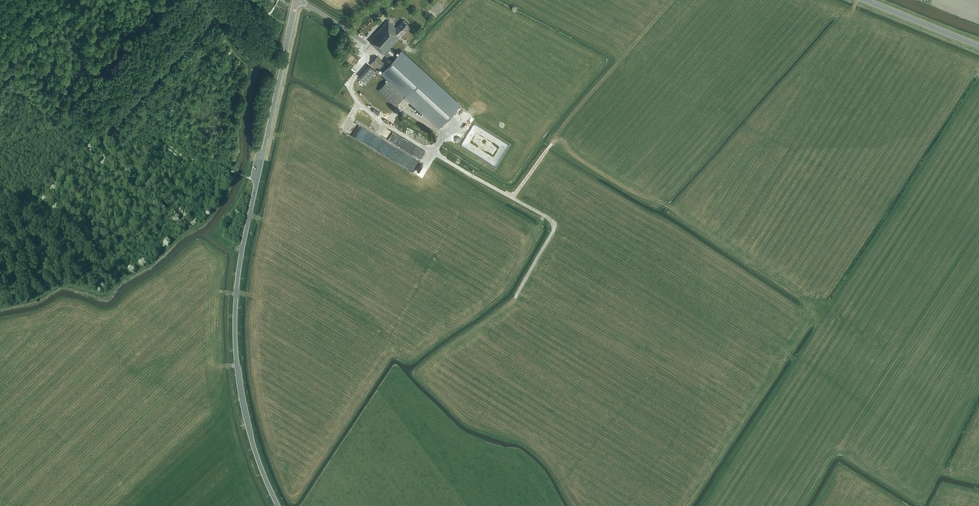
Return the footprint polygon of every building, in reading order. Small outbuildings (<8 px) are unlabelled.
[(424,76),(399,53),(398,55),(390,47),(400,36),(399,35),(405,30),(406,31),(410,27),(408,26),(409,25),(403,20),(397,27),(394,24),(393,25),(388,20),(369,41),(383,54),(384,54),(392,61),(382,72),(407,94),(405,96),(439,127),(443,123),(445,124),(447,122),(445,121),(459,105),(425,74),(424,76)] [(370,64),(377,70),(384,62),(377,56),(370,64)] [(367,83),(376,72),(369,65),(359,77),(367,83)] [(405,96),(388,80),(378,91),(395,106),(405,96)] [(458,144),(462,143),(466,142),(468,139),(469,135),(469,131),(468,128),(465,125),(461,123),(458,123),(454,124),(451,127),(449,130),(448,134),(449,138),(451,141),(455,143),(458,144)]
